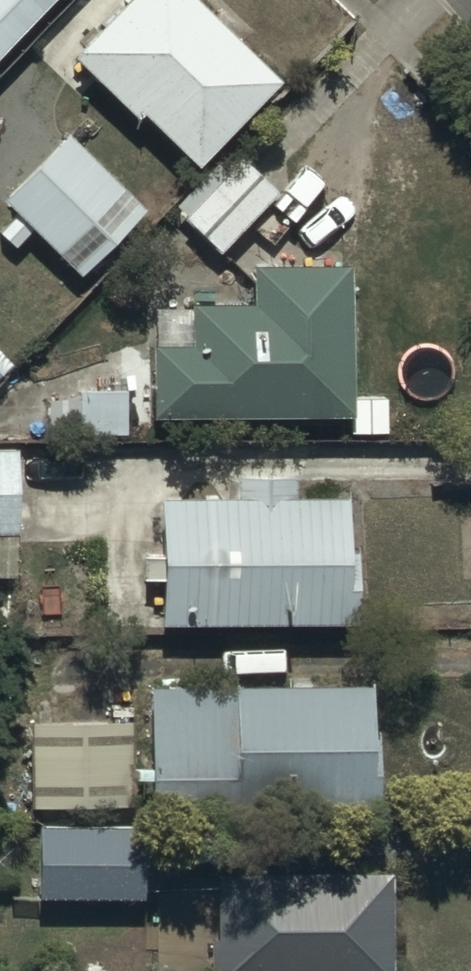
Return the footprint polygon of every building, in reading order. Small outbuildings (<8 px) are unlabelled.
[(49,0),(0,0),(0,50),(49,0)] [(70,58),(130,119),(140,109),(192,162),(276,80),(197,0),(128,0),(70,58)] [(0,196),(0,199),(80,274),(140,209),(59,133),(0,196)] [(275,190),(239,156),(181,218),(218,252),(275,190)] [(150,340),(150,416),(350,415),(349,262),(254,263),(255,301),(190,301),(190,340),(150,340)] [(12,447),(0,447),(0,535),(14,534),(12,447)] [(345,502),(161,498),(158,622),(355,626),(357,553),(343,552),(345,502)] [(372,681),(147,685),(150,817),(375,813),(372,681)] [(126,723),(31,722),(31,805),(126,805),(126,723)] [(139,825),(37,825),(37,896),(139,896),(139,825)] [(214,871),(215,933),(205,933),(206,970),(388,970),(386,869),(214,871)]
